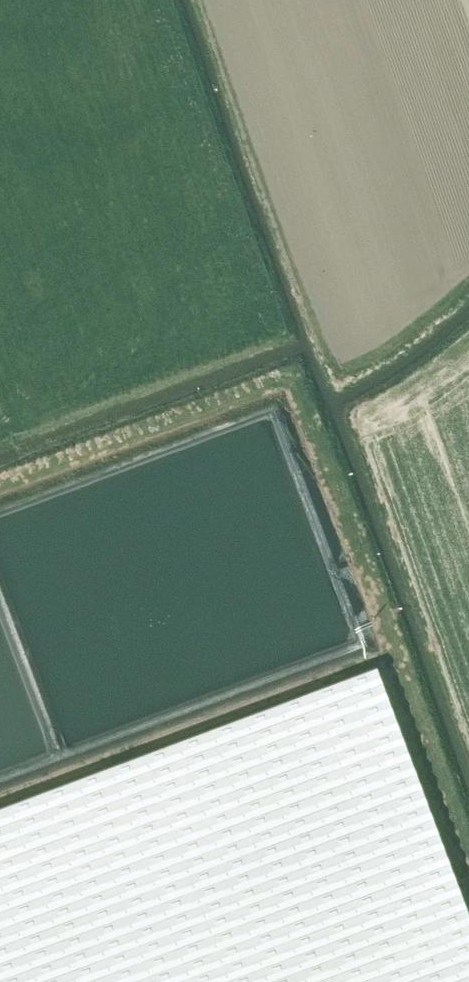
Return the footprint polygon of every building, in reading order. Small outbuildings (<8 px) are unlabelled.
[(377,667),(0,808),(0,981),(468,981),(468,913),(377,667)]
